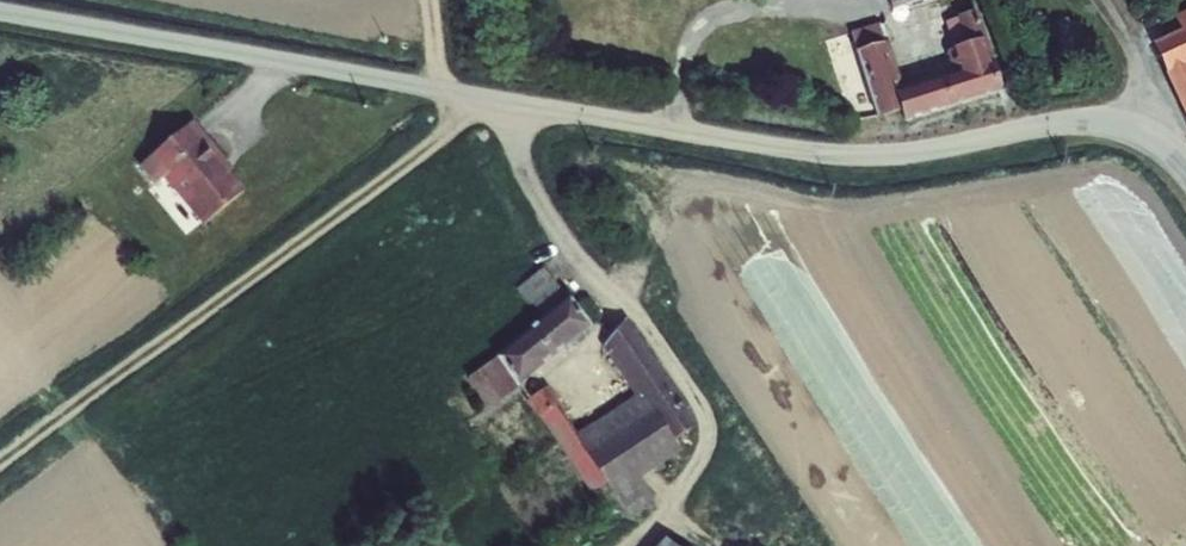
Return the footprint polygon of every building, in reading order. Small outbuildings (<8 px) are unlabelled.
[(897,16),(868,26),(893,109),(920,100),(925,112),(1024,83),(996,5),(959,17),(975,65),(916,82),(897,16)] [(1172,47),(1185,76),(1185,40),(1172,47)] [(188,110),(137,153),(151,171),(161,164),(200,212),(239,180),(214,150),(219,146),(188,110)] [(554,271),(542,255),(518,274),(531,290),(534,288),(554,271)] [(554,271),(534,288),(547,304),(567,288),(554,271)] [(524,322),(499,342),(519,372),(589,315),(567,288),(547,304),(524,322)] [(600,329),(629,380),(635,390),(617,401),(627,416),(605,432),(590,410),(575,422),(545,377),(529,387),(570,448),(583,439),(592,453),(663,406),(656,398),(675,385),(628,305),(600,329)] [(488,397),(519,372),(499,342),(466,368),(488,397)] [(629,380),(590,410),(605,432),(627,416),(617,401),(635,390),(629,380)] [(655,545),(696,545),(673,526),(655,545)]
